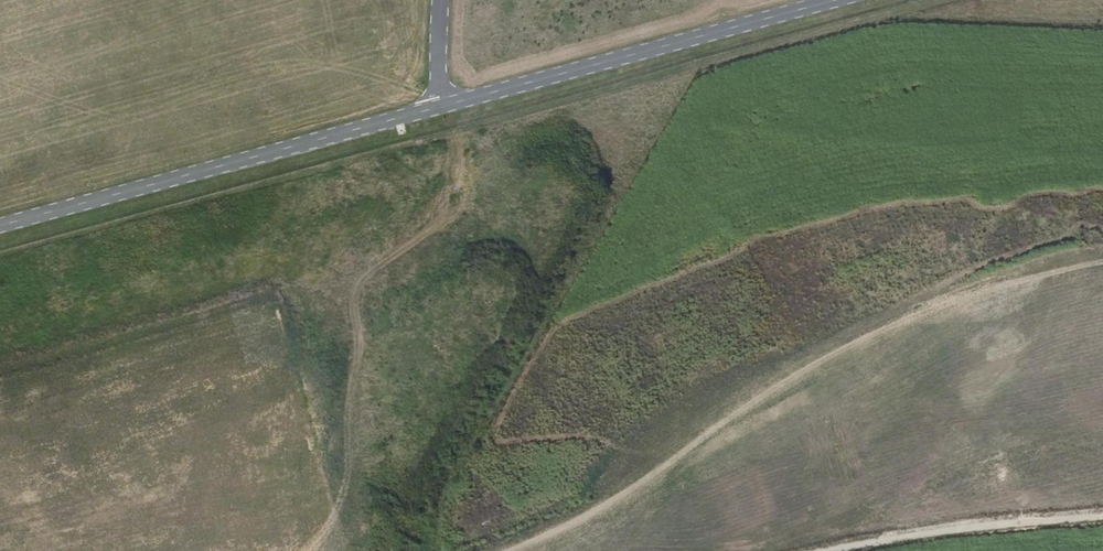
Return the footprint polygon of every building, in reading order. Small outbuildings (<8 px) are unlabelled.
[(75,376),(66,382),(74,394),(83,389),(75,376)]
